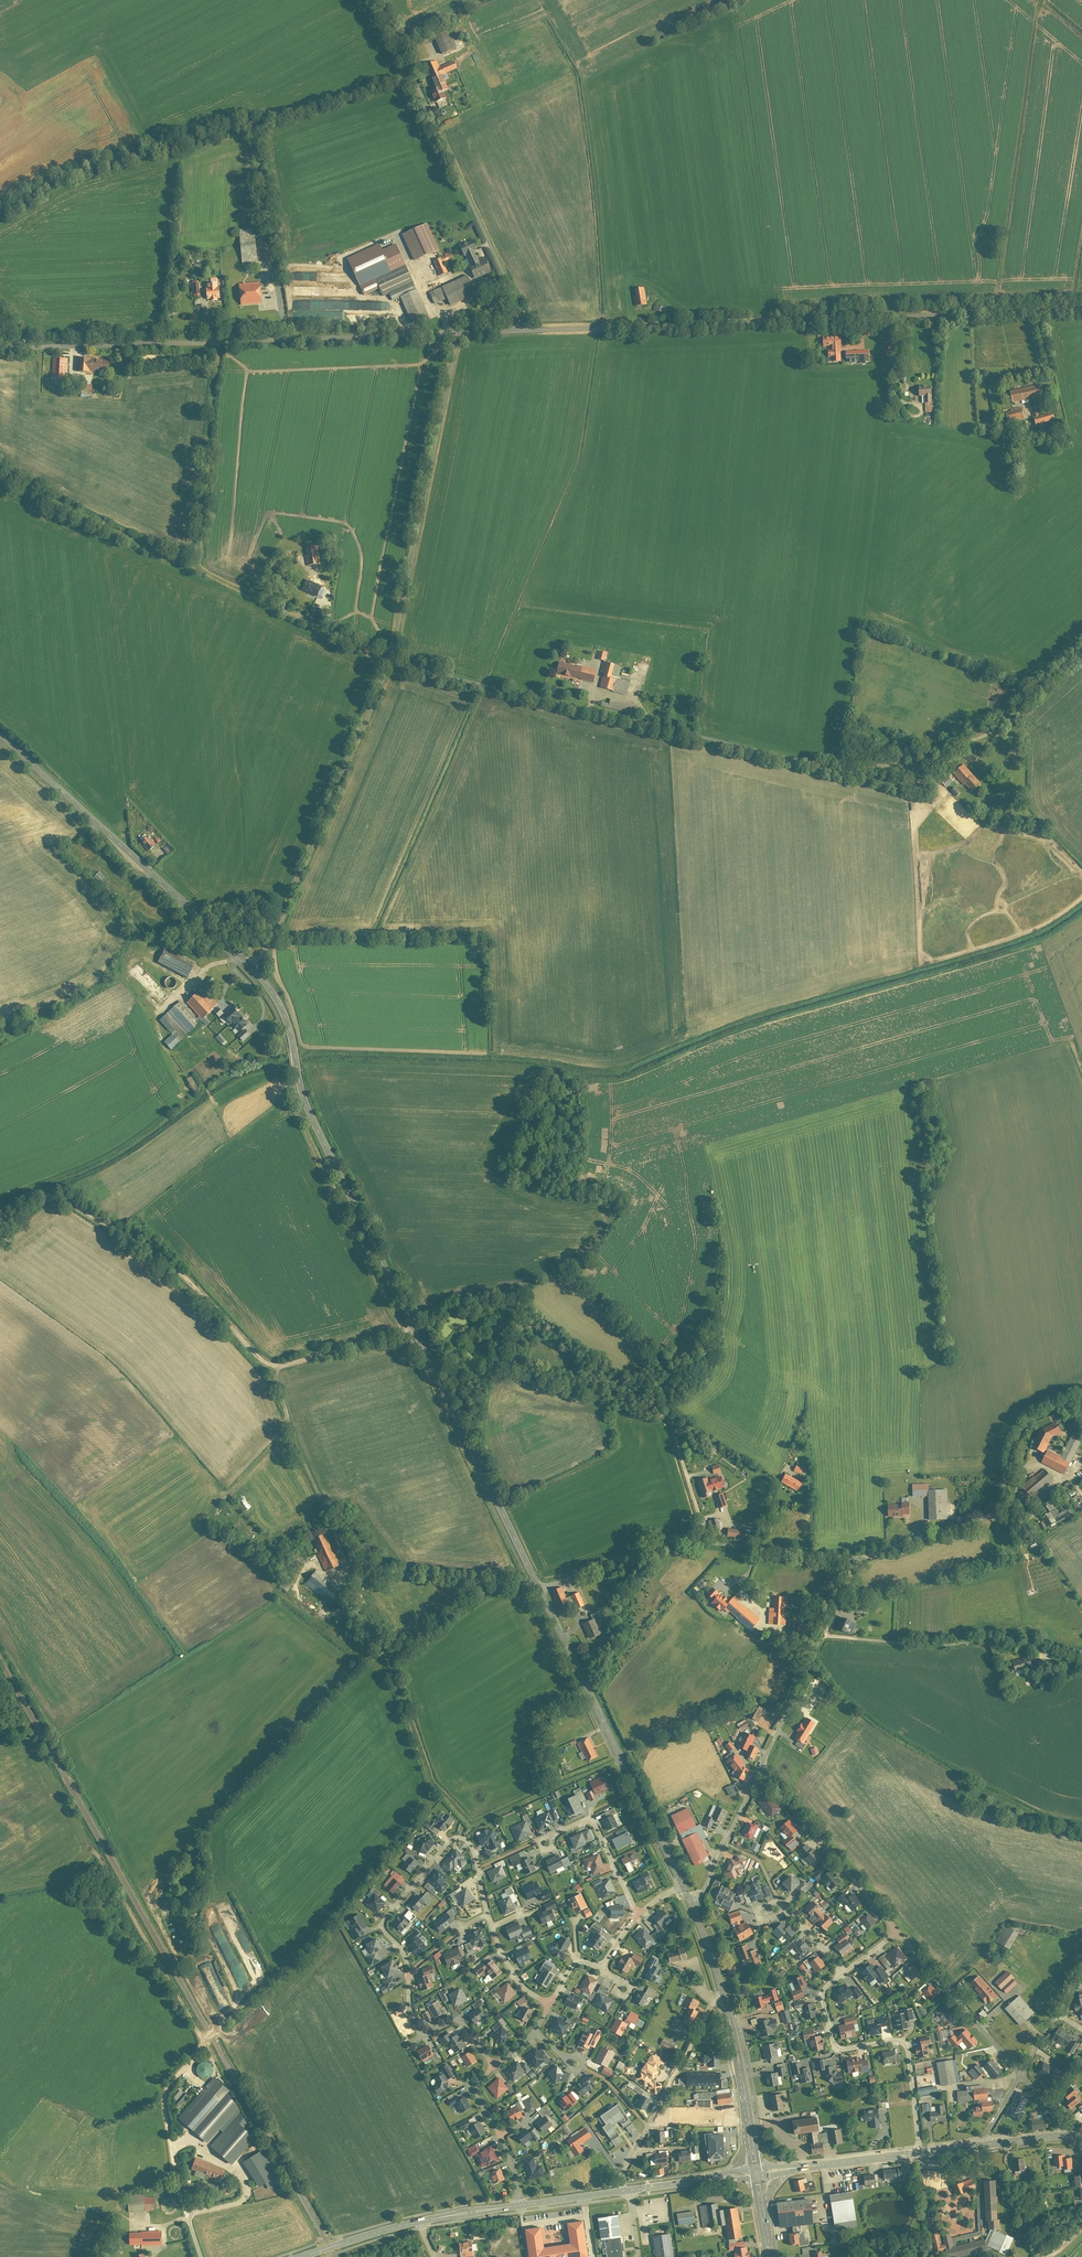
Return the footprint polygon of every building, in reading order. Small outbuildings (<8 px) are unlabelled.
[(448,34),(439,38),(446,55),(456,51),(448,34)] [(449,88),(444,75),(458,69),(455,61),(440,68),(438,61),(426,66),(437,93),(449,88)] [(442,93),(433,97),(441,110),(449,106),(442,93)] [(404,237),(416,262),(441,249),(428,224),(404,237)] [(240,232),(242,265),(258,264),(255,231),(240,232)] [(379,245),(348,261),(365,295),(379,288),(384,297),(390,294),(394,302),(403,298),(418,291),(395,244),(382,251),(379,245)] [(470,268),(476,280),(494,272),(487,260),(483,262),(477,249),(465,255),(472,267),(470,268)] [(435,262),(439,270),(423,278),(426,284),(451,273),(446,263),(454,260),(451,255),(435,262)] [(453,308),(479,296),(470,276),(432,294),(437,305),(449,300),(453,308)] [(207,289),(208,300),(220,299),(219,287),(207,289)] [(241,288),(243,305),(264,304),(262,287),(241,288)] [(634,291),(635,298),(633,298),(635,309),(647,307),(644,289),(634,291)] [(431,317),(418,291),(403,298),(415,324),(431,317)] [(666,308),(654,306),(653,314),(665,316),(666,308)] [(865,329),(865,338),(877,338),(877,329),(865,329)] [(829,357),(835,357),(835,360),(841,360),(841,347),(843,347),(843,337),(826,338),(826,347),(835,347),(835,352),(829,352),(829,357)] [(847,351),(848,363),(870,362),(869,350),(847,351)] [(110,360),(79,359),(79,374),(110,374),(110,360)] [(66,361),(53,360),(52,379),(65,380),(66,361)] [(82,384),(81,393),(93,394),(93,385),(82,384)] [(1009,392),(1011,405),(1042,400),(1039,387),(1009,392)] [(927,398),(927,416),(934,416),(934,398),(935,398),(935,388),(921,388),(921,398),(927,398)] [(1005,413),(1008,425),(1026,420),(1023,408),(1005,413)] [(1032,418),(1034,425),(1054,420),(1052,412),(1032,418)] [(286,548),(287,557),(300,556),(299,547),(286,548)] [(319,548),(306,549),(308,567),(321,565),(319,548)] [(321,588),(305,581),(301,591),(316,598),(321,588)] [(600,653),(598,661),(606,663),(608,655),(600,653)] [(562,662),(558,674),(594,684),(598,672),(562,662)] [(631,685),(613,680),(614,677),(619,678),(621,670),(605,665),(602,674),(606,674),(601,689),(628,697),(631,685)] [(611,699),(610,702),(604,700),(603,707),(634,714),(636,706),(611,699)] [(966,750),(961,757),(973,766),(978,759),(966,750)] [(979,784),(960,767),(952,776),(971,794),(979,784)] [(938,783),(946,790),(953,781),(946,774),(938,783)] [(952,788),(949,792),(954,797),(958,793),(952,788)] [(941,793),(935,799),(950,813),(956,807),(941,793)] [(150,836),(142,843),(150,853),(158,846),(150,836)] [(168,847),(164,851),(168,856),(173,852),(168,847)] [(167,950),(159,964),(188,979),(196,964),(167,950)] [(171,1050),(198,1025),(204,1019),(203,1019),(213,1010),(212,1009),(217,1004),(206,993),(215,980),(209,977),(198,993),(187,1003),(199,1017),(196,1019),(180,1002),(159,1021),(173,1035),(164,1043),(171,1050)] [(166,982),(165,985),(166,990),(170,992),(175,992),(177,988),(178,985),(175,981),(171,980),(169,980),(166,982)] [(232,1008),(223,1016),(230,1024),(232,1023),(239,1032),(246,1026),(238,1017),(239,1016),(232,1008)] [(195,1078),(188,1082),(196,1095),(203,1090),(195,1078)] [(1040,1430),(1030,1447),(1045,1453),(1052,1440),(1062,1435),(1057,1423),(1040,1430)] [(1080,1444),(1069,1439),(1060,1460),(1045,1453),(1040,1465),(1066,1476),(1080,1444)] [(796,1458),(790,1469),(798,1473),(803,1463),(796,1458)] [(716,1461),(708,1464),(711,1472),(719,1469),(716,1461)] [(1050,1479),(1042,1467),(1031,1475),(1030,1473),(1018,1482),(1029,1497),(1040,1490),(1038,1488),(1050,1479)] [(800,1480),(782,1471),(777,1481),(794,1490),(800,1480)] [(709,1478),(698,1482),(700,1489),(698,1489),(702,1500),(713,1496),(711,1492),(724,1488),(721,1477),(710,1481),(709,1478)] [(899,1481),(885,1481),(885,1498),(900,1497),(899,1481)] [(924,1481),(909,1481),(910,1495),(924,1495),(924,1481)] [(944,1487),(925,1487),(926,1525),(939,1525),(939,1518),(945,1517),(944,1487)] [(723,1494),(713,1497),(717,1509),(728,1506),(723,1494)] [(905,1521),(916,1521),(915,1500),(905,1501),(905,1506),(900,1506),(900,1502),(884,1502),(885,1515),(900,1514),(900,1509),(904,1509),(905,1521)] [(1069,1511),(1066,1506),(1056,1511),(1053,1504),(1037,1513),(1044,1525),(1069,1511)] [(710,1520),(711,1528),(720,1527),(719,1519),(710,1520)] [(737,1526),(724,1525),(724,1535),(736,1536),(737,1526)] [(316,1555),(325,1574),(341,1567),(333,1550),(331,1551),(323,1536),(312,1541),(318,1554),(316,1555)] [(312,1570),(301,1585),(331,1606),(342,1592),(312,1570)] [(746,1629),(756,1617),(735,1599),(738,1595),(733,1590),(727,1598),(709,1583),(703,1591),(709,1597),(707,1600),(719,1609),(722,1605),(733,1615),(732,1617),(746,1629)] [(563,1587),(550,1593),(559,1612),(572,1606),(563,1587)] [(580,1592),(571,1597),(577,1610),(587,1606),(580,1592)] [(783,1594),(769,1593),(769,1605),(766,1605),(765,1622),(782,1623),(783,1594)] [(601,1611),(593,1615),(595,1619),(603,1616),(601,1611)] [(851,1619),(840,1615),(835,1627),(844,1630),(845,1626),(848,1627),(851,1619)] [(597,1620),(582,1626),(589,1641),(604,1634),(597,1620)] [(1025,1654),(1009,1659),(1013,1669),(1029,1664),(1025,1654)] [(833,1699),(825,1712),(832,1717),(841,1704),(833,1699)] [(759,1713),(772,1720),(778,1710),(762,1701),(759,1707),(750,1702),(744,1713),(755,1720),(759,1713)] [(810,1703),(789,1733),(800,1741),(821,1711),(810,1703)] [(750,1717),(747,1720),(753,1728),(756,1725),(750,1717)] [(746,1719),(738,1724),(742,1730),(750,1725),(746,1719)] [(737,1736),(746,1739),(749,1733),(740,1729),(737,1736)] [(597,1755),(588,1736),(576,1742),(586,1761),(597,1755)] [(747,1741),(738,1737),(734,1745),(743,1749),(741,1753),(745,1755),(744,1756),(748,1758),(749,1756),(750,1757),(755,1746),(747,1743),(747,1741)] [(799,1741),(796,1745),(804,1749),(807,1745),(799,1741)] [(814,1744),(807,1746),(809,1753),(816,1751),(814,1744)] [(744,1765),(735,1755),(727,1762),(727,1764),(729,1766),(730,1766),(737,1773),(735,1777),(743,1781),(748,1771),(741,1767),(744,1765)] [(606,1776),(591,1783),(597,1795),(612,1788),(606,1776)] [(735,1779),(731,1781),(736,1790),(740,1788),(735,1779)] [(592,1802),(599,1798),(594,1789),(587,1792),(592,1802)] [(765,1791),(754,1799),(767,1815),(778,1806),(765,1791)] [(574,1796),(565,1801),(572,1815),(581,1810),(574,1796)] [(685,1808),(670,1815),(696,1865),(710,1857),(685,1808)] [(727,1812),(717,1808),(713,1819),(723,1823),(727,1812)] [(605,1818),(602,1820),(607,1831),(616,1826),(612,1817),(615,1815),(613,1810),(603,1814),(605,1818)] [(555,1811),(549,1814),(552,1821),(558,1818),(555,1811)] [(456,1820),(447,1813),(437,1826),(446,1833),(456,1820)] [(538,1819),(543,1830),(554,1825),(552,1821),(549,1814),(538,1819)] [(791,1828),(782,1818),(773,1825),(782,1835),(791,1828)] [(713,1830),(716,1821),(710,1819),(706,1827),(713,1830)] [(528,1821),(513,1828),(519,1842),(535,1835),(528,1821)] [(751,1826),(745,1823),(740,1834),(750,1838),(754,1827),(751,1826)] [(434,1824),(430,1829),(438,1835),(442,1830),(434,1824)] [(496,1851),(503,1848),(495,1828),(476,1836),(480,1845),(492,1841),(496,1851)] [(583,1846),(597,1838),(591,1828),(570,1840),(578,1853),(585,1849),(583,1846)] [(426,1830),(411,1846),(424,1857),(438,1841),(426,1830)] [(613,1838),(618,1850),(634,1843),(629,1831),(613,1838)] [(788,1839),(785,1835),(780,1839),(779,1837),(776,1840),(781,1845),(788,1839)] [(759,1852),(762,1845),(755,1842),(751,1849),(759,1852)] [(797,1855),(805,1849),(799,1842),(791,1849),(797,1855)] [(594,1844),(588,1847),(591,1852),(597,1849),(594,1844)] [(807,1847),(798,1854),(806,1863),(815,1856),(807,1847)] [(457,1848),(444,1863),(452,1870),(455,1867),(456,1868),(459,1865),(463,1868),(469,1861),(465,1858),(466,1856),(457,1848)] [(494,1853),(487,1849),(483,1856),(490,1860),(494,1853)] [(632,1868),(639,1864),(633,1851),(623,1856),(624,1858),(622,1859),(629,1873),(634,1871),(632,1868)] [(596,1873),(606,1867),(597,1852),(582,1860),(587,1870),(593,1867),(596,1873)] [(414,1853),(406,1863),(414,1870),(423,1861),(414,1853)] [(566,1853),(544,1862),(550,1876),(572,1867),(566,1853)] [(520,1854),(510,1858),(514,1865),(523,1862),(520,1854)] [(736,1857),(734,1862),(743,1867),(746,1861),(736,1857)] [(532,1859),(521,1863),(526,1875),(536,1871),(532,1859)] [(740,1865),(730,1860),(723,1875),(734,1880),(740,1865)] [(502,1865),(488,1872),(494,1884),(508,1877),(502,1865)] [(816,1869),(813,1866),(806,1873),(811,1878),(813,1876),(811,1873),(816,1869)] [(443,1893),(449,1886),(446,1883),(451,1876),(440,1867),(429,1882),(443,1893)] [(826,1884),(833,1878),(830,1875),(831,1874),(828,1871),(827,1871),(824,1868),(815,1875),(818,1878),(818,1881),(820,1883),(821,1883),(823,1881),(826,1884)] [(634,1881),(639,1894),(651,1889),(647,1880),(652,1877),(649,1871),(641,1874),(642,1877),(634,1881)] [(784,1889),(792,1882),(792,1879),(788,1875),(787,1876),(784,1874),(782,1876),(781,1874),(775,1881),(776,1883),(779,1887),(781,1886),(784,1889)] [(405,1881),(397,1875),(390,1884),(398,1890),(405,1881)] [(618,1893),(610,1878),(599,1883),(607,1898),(618,1893)] [(797,1879),(791,1886),(794,1889),(801,1883),(797,1879)] [(814,1885),(810,1880),(808,1883),(806,1881),(798,1888),(804,1895),(814,1885)] [(523,1890),(528,1900),(542,1893),(537,1883),(523,1890)] [(764,1898),(769,1895),(764,1885),(759,1887),(757,1883),(751,1886),(753,1890),(747,1893),(752,1902),(763,1896),(764,1898)] [(468,1888),(456,1896),(464,1908),(476,1900),(468,1888)] [(725,1891),(720,1888),(715,1898),(722,1901),(726,1903),(727,1900),(729,1896),(731,1897),(733,1892),(726,1889),(725,1891)] [(839,1898),(843,1895),(838,1890),(832,1896),(836,1901),(839,1898)] [(388,1903),(377,1892),(367,1902),(378,1913),(388,1903)] [(855,1901),(847,1892),(843,1895),(839,1898),(848,1908),(855,1901)] [(424,1898),(418,1893),(410,1903),(419,1910),(425,1902),(429,1906),(435,1899),(428,1894),(424,1898)] [(541,1897),(543,1903),(554,1899),(551,1893),(541,1897)] [(586,1908),(580,1895),(569,1900),(575,1913),(586,1908)] [(739,1904),(746,1901),(744,1895),(737,1897),(739,1904)] [(509,1898),(499,1903),(506,1915),(515,1910),(509,1898)] [(824,1899),(820,1903),(827,1909),(830,1905),(824,1899)] [(726,1903),(722,1901),(719,1907),(728,1910),(731,1902),(727,1900),(726,1903)] [(805,1914),(813,1907),(807,1900),(799,1908),(805,1914)] [(240,1928),(229,1906),(219,1911),(230,1933),(240,1928)] [(610,1907),(611,1917),(623,1916),(622,1907),(610,1907)] [(537,1914),(542,1925),(554,1920),(549,1908),(537,1914)] [(587,1918),(593,1915),(591,1908),(584,1911),(587,1918)] [(731,1916),(736,1914),(735,1910),(725,1914),(728,1922),(733,1920),(731,1916)] [(413,1919),(404,1911),(394,1922),(403,1929),(413,1919)] [(662,1911),(652,1918),(660,1928),(670,1921),(662,1911)] [(854,1921),(861,1915),(858,1912),(851,1918),(854,1921)] [(871,1920),(864,1912),(857,1919),(864,1927),(871,1920)] [(367,1926),(360,1913),(350,1919),(355,1927),(353,1929),(357,1937),(365,1933),(363,1929),(367,1926)] [(819,1927),(827,1920),(820,1913),(818,1915),(815,1919),(813,1921),(819,1927)] [(457,1925),(451,1914),(436,1922),(442,1933),(457,1925)] [(854,1922),(850,1926),(857,1933),(861,1929),(854,1922)] [(520,1923),(506,1928),(511,1941),(522,1937),(524,1941),(533,1937),(528,1924),(521,1927),(520,1923)] [(744,1923),(732,1931),(739,1941),(750,1934),(744,1923)] [(780,1927),(775,1923),(767,1931),(773,1937),(777,1934),(782,1939),(786,1935),(780,1929),(780,1927)] [(996,1942),(1011,1952),(1022,1934),(1007,1925),(996,1942)] [(849,1935),(854,1933),(849,1926),(845,1928),(849,1935)] [(419,1956),(429,1949),(421,1938),(425,1935),(420,1928),(410,1936),(413,1940),(409,1943),(419,1956)] [(483,1929),(468,1936),(472,1944),(467,1946),(471,1954),(491,1945),(483,1929)] [(643,1930),(634,1939),(645,1949),(654,1940),(643,1930)] [(832,1937),(836,1941),(844,1935),(841,1931),(832,1937)] [(385,1947),(378,1933),(366,1940),(371,1950),(368,1952),(373,1961),(383,1956),(380,1949),(385,1947)] [(597,1950),(604,1939),(594,1933),(587,1944),(597,1950)] [(807,1950),(809,1948),(805,1945),(806,1944),(799,1936),(792,1942),(790,1939),(782,1947),(786,1951),(790,1948),(792,1951),(790,1953),(796,1959),(802,1953),(804,1955),(808,1951),(807,1950)] [(552,1954),(562,1959),(571,1943),(561,1937),(552,1954)] [(844,1950),(848,1947),(841,1938),(830,1946),(834,1951),(836,1950),(839,1954),(844,1950)] [(754,1946),(748,1948),(745,1941),(734,1945),(740,1964),(744,1962),(745,1966),(759,1961),(754,1946)] [(463,1944),(445,1951),(450,1965),(468,1958),(463,1944)] [(892,1965),(902,1957),(893,1946),(883,1954),(892,1965)] [(531,1947),(515,1953),(521,1966),(536,1959),(531,1947)] [(676,1950),(671,1952),(674,1963),(683,1960),(684,1961),(691,1959),(687,1947),(681,1949),(681,1950),(676,1952),(676,1950)] [(433,1957),(436,1961),(442,1957),(439,1953),(433,1957)] [(638,1973),(643,1963),(625,1953),(615,1971),(627,1978),(632,1969),(638,1973)] [(885,1962),(878,1954),(875,1957),(882,1965),(885,1962)] [(800,1966),(808,1959),(806,1956),(797,1962),(800,1966)] [(812,1971),(819,1965),(813,1956),(805,1962),(812,1971)] [(388,1985),(398,1979),(394,1972),(400,1968),(394,1957),(381,1965),(387,1975),(384,1977),(388,1985)] [(661,1963),(654,1959),(647,1969),(651,1971),(646,1978),(657,1985),(665,1971),(659,1968),(661,1963)] [(484,1964),(476,1970),(482,1979),(489,1974),(495,1982),(505,1975),(496,1963),(488,1968),(484,1964)] [(546,1986),(552,1975),(549,1973),(552,1968),(544,1963),(540,1971),(543,1972),(538,1982),(546,1986)] [(864,1982),(875,1974),(867,1963),(856,1971),(864,1982)] [(898,1972),(905,1966),(902,1963),(895,1969),(898,1972)] [(917,1971),(910,1963),(902,1969),(909,1978),(917,1971)] [(1013,1975),(1007,1969),(995,1980),(1001,1986),(1013,1975)] [(423,1994),(434,1990),(430,1978),(435,1976),(433,1970),(425,1972),(427,1977),(418,1980),(423,1994)] [(880,1970),(872,1976),(876,1982),(885,1976),(880,1970)] [(964,1976),(959,1971),(949,1979),(954,1985),(964,1976)] [(996,1993),(977,1974),(969,1982),(987,2002),(996,1993)] [(599,1982),(589,1976),(579,1991),(590,1998),(599,1982)] [(787,1980),(792,1990),(801,1987),(796,1976),(787,1980)] [(516,1995),(508,1984),(501,1989),(498,1986),(490,1991),(499,2003),(502,2001),(504,2004),(516,1995)] [(928,1999),(935,1992),(928,1984),(921,1990),(928,1999)] [(844,1996),(848,1993),(843,1987),(837,1986),(829,1993),(833,1998),(835,1996),(838,2001),(840,1999),(842,1999),(844,1998),(844,1996)] [(851,1986),(846,1990),(853,1998),(858,1994),(851,1986)] [(469,2003),(463,1989),(452,1994),(451,1990),(444,1994),(448,2004),(453,2001),(457,2008),(469,2003)] [(774,1989),(770,1992),(774,2001),(779,1999),(774,1989)] [(790,2000),(798,1997),(795,1989),(786,1993),(790,2000)] [(653,1999),(643,1993),(637,2003),(647,2009),(653,1999)] [(1035,2009),(1019,1993),(1005,2006),(1020,2023),(1035,2009)] [(579,2010),(584,2001),(571,1994),(566,2003),(579,2010)] [(607,2012),(613,2002),(599,1994),(593,2004),(607,2012)] [(681,2004),(691,2008),(694,1999),(684,1995),(681,2004)] [(756,1997),(758,2004),(765,2002),(764,1995),(756,1997)] [(527,1997),(520,2003),(523,2007),(530,2002),(527,1997)] [(756,1997),(748,2000),(751,2011),(759,2009),(756,1997)] [(487,2016),(481,2007),(486,2004),(482,1998),(473,2004),(477,2009),(469,2014),(475,2024),(487,2016)] [(791,2009),(801,2006),(799,2000),(789,2003),(791,2009)] [(778,2011),(785,2009),(782,2001),(776,2003),(778,2011)] [(944,2002),(934,2011),(942,2020),(952,2011),(944,2002)] [(434,2003),(426,2006),(431,2018),(438,2015),(441,2020),(444,2018),(441,2010),(438,2012),(434,2003)] [(812,2017),(808,2004),(798,2007),(801,2019),(812,2017)] [(921,2017),(927,2015),(923,2006),(917,2009),(921,2017)] [(537,2013),(527,2007),(519,2019),(529,2025),(537,2013)] [(697,2011),(687,2007),(682,2018),(692,2022),(697,2011)] [(903,2009),(904,2019),(911,2018),(909,2008),(903,2009)] [(629,2011),(625,2017),(641,2026),(644,2020),(629,2011)] [(784,2020),(781,2011),(776,2013),(778,2022),(784,2020)] [(894,2029),(906,2027),(903,2012),(892,2014),(894,2029)] [(838,2037),(853,2034),(851,2022),(854,2022),(853,2013),(841,2016),(842,2022),(835,2024),(838,2037)] [(572,2023),(558,2016),(550,2033),(564,2040),(572,2023)] [(875,2018),(876,2024),(879,2024),(885,2023),(884,2016),(875,2018)] [(684,2021),(676,2017),(672,2024),(680,2028),(684,2021)] [(948,2021),(945,2017),(940,2022),(943,2025),(948,2021)] [(868,2035),(880,2032),(879,2024),(876,2024),(875,2018),(866,2020),(867,2024),(866,2024),(868,2035)] [(630,2026),(619,2020),(612,2033),(623,2039),(630,2026)] [(763,2021),(752,2024),(756,2038),(767,2036),(764,2027),(771,2026),(770,2021),(763,2022),(763,2021)] [(498,2035),(494,2037),(502,2049),(515,2040),(503,2023),(494,2030),(498,2035)] [(597,2030),(586,2023),(575,2041),(587,2048),(597,2030)] [(1069,2035),(1057,2027),(1051,2037),(1063,2044),(1069,2035)] [(946,2028),(934,2031),(935,2038),(947,2036),(946,2028)] [(976,2041),(966,2028),(954,2038),(964,2051),(976,2041)] [(810,2037),(808,2030),(798,2033),(800,2040),(810,2037)] [(953,2047),(958,2043),(951,2035),(946,2039),(953,2047)] [(448,2036),(439,2041),(444,2049),(448,2047),(453,2056),(464,2050),(456,2036),(450,2040),(448,2036)] [(673,2042),(661,2036),(658,2042),(670,2048),(673,2042)] [(918,2038),(919,2044),(929,2042),(928,2036),(918,2038)] [(816,2037),(804,2040),(808,2052),(820,2049),(816,2037)] [(773,2041),(759,2044),(762,2058),(774,2055),(772,2047),(775,2047),(773,2041)] [(927,2055),(924,2043),(914,2045),(917,2057),(927,2055)] [(430,2046),(419,2052),(425,2064),(433,2060),(435,2064),(441,2061),(437,2053),(434,2055),(430,2046)] [(616,2054),(603,2047),(596,2061),(608,2068),(616,2054)] [(538,2049),(527,2058),(536,2069),(547,2061),(538,2049)] [(881,2063),(893,2061),(892,2054),(891,2052),(879,2054),(881,2063)] [(470,2070),(479,2064),(472,2053),(462,2060),(470,2070)] [(647,2054),(643,2060),(654,2068),(658,2062),(647,2054)] [(858,2055),(843,2057),(845,2069),(858,2068),(858,2071),(868,2069),(866,2057),(858,2058),(858,2055)] [(718,2060),(719,2060),(719,2056),(704,2056),(704,2066),(708,2066),(708,2067),(719,2067),(718,2060)] [(821,2057),(812,2058),(813,2069),(820,2068),(821,2080),(830,2080),(840,2079),(839,2067),(831,2067),(830,2064),(821,2064),(821,2057)] [(992,2058),(983,2065),(994,2077),(1003,2070),(992,2058)] [(811,2079),(807,2064),(801,2065),(800,2059),(788,2061),(791,2073),(795,2072),(797,2082),(811,2079)] [(517,2060),(504,2071),(514,2084),(524,2075),(528,2080),(534,2076),(524,2063),(521,2065),(517,2060)] [(952,2060),(937,2063),(941,2087),(956,2084),(952,2060)] [(1065,2066),(1057,2060),(1052,2067),(1060,2073),(1065,2066)] [(560,2072),(552,2061),(542,2069),(550,2080),(560,2072)] [(617,2068),(623,2071),(626,2064),(620,2061),(617,2068)] [(210,2064),(208,2063),(205,2062),(202,2062),(200,2063),(198,2065),(197,2067),(196,2070),(197,2072),(198,2074),(200,2076),(202,2077),(204,2077),(207,2077),(209,2076),(211,2074),(212,2072),(212,2069),(211,2066),(210,2064)] [(641,2062),(630,2077),(650,2092),(656,2083),(648,2077),(653,2071),(641,2062)] [(986,2074),(989,2072),(984,2066),(982,2068),(978,2063),(972,2068),(979,2076),(984,2072),(986,2074)] [(1051,2068),(1044,2063),(1036,2073),(1044,2078),(1043,2079),(1052,2085),(1061,2073),(1060,2073),(1052,2067),(1051,2068)] [(623,2072),(629,2075),(632,2069),(626,2066),(623,2072)] [(783,2067),(776,2068),(777,2072),(775,2072),(776,2077),(784,2075),(783,2067)] [(455,2081),(448,2068),(441,2072),(444,2076),(434,2081),(437,2085),(433,2087),(438,2097),(450,2090),(448,2085),(455,2081)] [(615,2074),(605,2068),(602,2073),(612,2079),(615,2074)] [(775,2072),(764,2074),(767,2087),(777,2085),(776,2077),(775,2072)] [(719,2085),(719,2074),(687,2074),(687,2079),(684,2079),(684,2086),(719,2085)] [(229,2090),(212,2075),(176,2115),(231,2164),(254,2137),(229,2090)] [(579,2087),(575,2091),(582,2101),(593,2093),(588,2086),(593,2082),(589,2077),(578,2085),(579,2087)] [(503,2079),(491,2087),(500,2099),(510,2091),(513,2095),(518,2092),(513,2085),(509,2087),(503,2079)] [(626,2085),(634,2091),(636,2087),(628,2082),(626,2085)] [(966,2090),(958,2091),(958,2100),(982,2098),(982,2102),(989,2101),(987,2087),(972,2089),(972,2085),(966,2086),(966,2090)] [(939,2086),(920,2089),(921,2096),(940,2092),(939,2086)] [(1080,2093),(1075,2086),(1066,2092),(1071,2099),(1080,2093)] [(770,2108),(781,2106),(779,2095),(782,2095),(781,2089),(766,2092),(770,2108)] [(1020,2091),(1007,2115),(1022,2122),(1027,2113),(1025,2112),(1032,2097),(1020,2091)] [(731,2103),(729,2094),(716,2096),(716,2093),(696,2093),(696,2095),(694,2095),(694,2107),(710,2107),(710,2102),(717,2102),(718,2105),(731,2103)] [(1077,2094),(1068,2102),(1074,2109),(1081,2102),(1081,2100),(1077,2094)] [(571,2096),(558,2106),(566,2116),(579,2105),(571,2096)] [(650,2100),(641,2096),(636,2106),(645,2110),(650,2100)] [(529,2113),(537,2108),(532,2097),(523,2102),(529,2113)] [(458,2098),(448,2103),(451,2109),(456,2107),(461,2118),(473,2113),(467,2099),(460,2103),(458,2098)] [(994,2111),(993,2101),(981,2102),(981,2103),(973,2104),(974,2118),(984,2118),(984,2112),(994,2111)] [(883,2102),(876,2104),(877,2112),(885,2111),(883,2102)] [(603,2127),(602,2128),(615,2147),(623,2141),(612,2126),(619,2122),(623,2128),(631,2123),(618,2104),(597,2119),(603,2127)] [(936,2112),(929,2113),(930,2122),(946,2120),(944,2106),(936,2106),(936,2112)] [(520,2107),(509,2112),(515,2125),(526,2120),(520,2107)] [(544,2120),(538,2124),(546,2135),(557,2127),(551,2119),(554,2117),(548,2109),(540,2115),(544,2120)] [(721,2112),(723,2122),(737,2119),(735,2109),(721,2112)] [(1039,2110),(1033,2111),(1035,2130),(1049,2129),(1048,2118),(1040,2119),(1039,2110)] [(876,2112),(860,2115),(861,2124),(867,2123),(869,2133),(877,2131),(876,2123),(878,2122),(876,2112)] [(817,2115),(790,2119),(793,2134),(820,2130),(817,2115)] [(476,2142),(488,2136),(482,2123),(473,2127),(469,2120),(459,2125),(462,2133),(470,2129),(476,2142)] [(628,2132),(635,2128),(632,2124),(625,2128),(628,2132)] [(563,2127),(566,2136),(571,2133),(567,2125),(563,2127)] [(841,2142),(839,2128),(814,2132),(815,2140),(806,2142),(808,2153),(821,2151),(820,2141),(828,2140),(829,2144),(841,2142)] [(523,2144),(532,2137),(525,2129),(516,2136),(523,2144)] [(593,2138),(586,2129),(568,2142),(574,2150),(571,2151),(576,2158),(584,2152),(580,2146),(593,2138)] [(726,2130),(703,2133),(706,2160),(729,2158),(726,2130)] [(659,2137),(650,2138),(651,2149),(660,2149),(659,2137)] [(478,2142),(467,2147),(471,2157),(475,2155),(481,2168),(486,2166),(487,2168),(500,2162),(492,2144),(481,2149),(478,2142)] [(262,2149),(242,2162),(258,2187),(278,2175),(262,2149)] [(688,2152),(689,2158),(700,2157),(699,2150),(688,2152)] [(1063,2154),(1055,2155),(1056,2167),(1064,2166),(1064,2170),(1073,2169),(1072,2157),(1064,2158),(1063,2154)] [(689,2155),(673,2157),(675,2168),(690,2166),(689,2155)] [(546,2165),(541,2167),(539,2157),(524,2161),(531,2185),(550,2180),(546,2165)] [(224,2168),(195,2158),(189,2173),(219,2184),(224,2168)] [(1023,2158),(1013,2159),(1015,2174),(1025,2173),(1023,2158)] [(662,2170),(661,2159),(650,2160),(651,2171),(662,2170)] [(512,2194),(503,2167),(484,2173),(492,2200),(512,2194)] [(883,2170),(884,2183),(910,2180),(908,2167),(883,2170)] [(873,2173),(862,2175),(864,2184),(875,2182),(873,2173)] [(801,2178),(790,2180),(792,2191),(802,2189),(802,2192),(806,2192),(805,2184),(802,2184),(801,2178)] [(976,2188),(972,2179),(952,2187),(956,2197),(976,2188)] [(805,2181),(806,2192),(814,2190),(812,2180),(805,2181)] [(999,2229),(1000,2229),(999,2220),(997,2220),(995,2181),(985,2182),(986,2198),(981,2198),(981,2203),(986,2202),(987,2221),(982,2221),(982,2226),(989,2225),(989,2230),(990,2231),(985,2241),(984,2240),(975,2242),(974,2237),(969,2239),(970,2243),(956,2246),(955,2242),(952,2243),(950,2234),(943,2235),(947,2256),(961,2256),(987,2251),(988,2250),(991,2249),(1006,2256),(1014,2238),(999,2232),(999,2229)] [(126,2196),(128,2212),(149,2210),(147,2194),(126,2196)] [(855,2199),(832,2202),(835,2225),(858,2222),(855,2199)] [(813,2202),(778,2206),(781,2224),(815,2220),(813,2202)] [(716,2203),(698,2205),(702,2229),(725,2226),(722,2210),(717,2211),(716,2203)] [(738,2207),(722,2210),(725,2226),(727,2241),(743,2239),(738,2207)] [(696,2208),(680,2211),(682,2223),(698,2219),(696,2208)] [(599,2219),(602,2241),(606,2240),(608,2256),(625,2256),(619,2216),(599,2219)] [(540,2227),(525,2229),(529,2256),(588,2256),(583,2221),(567,2223),(570,2244),(543,2248),(540,2227)] [(785,2235),(787,2248),(808,2246),(808,2239),(804,2240),(803,2233),(799,2233),(798,2226),(790,2227),(791,2234),(785,2235)] [(159,2242),(159,2228),(128,2229),(128,2243),(159,2242)] [(655,2238),(658,2256),(676,2256),(673,2235),(655,2238)] [(470,2240),(458,2240),(458,2251),(470,2251),(470,2240)] [(736,2249),(737,2255),(735,2255),(735,2256),(748,2256),(748,2249),(736,2249)]
